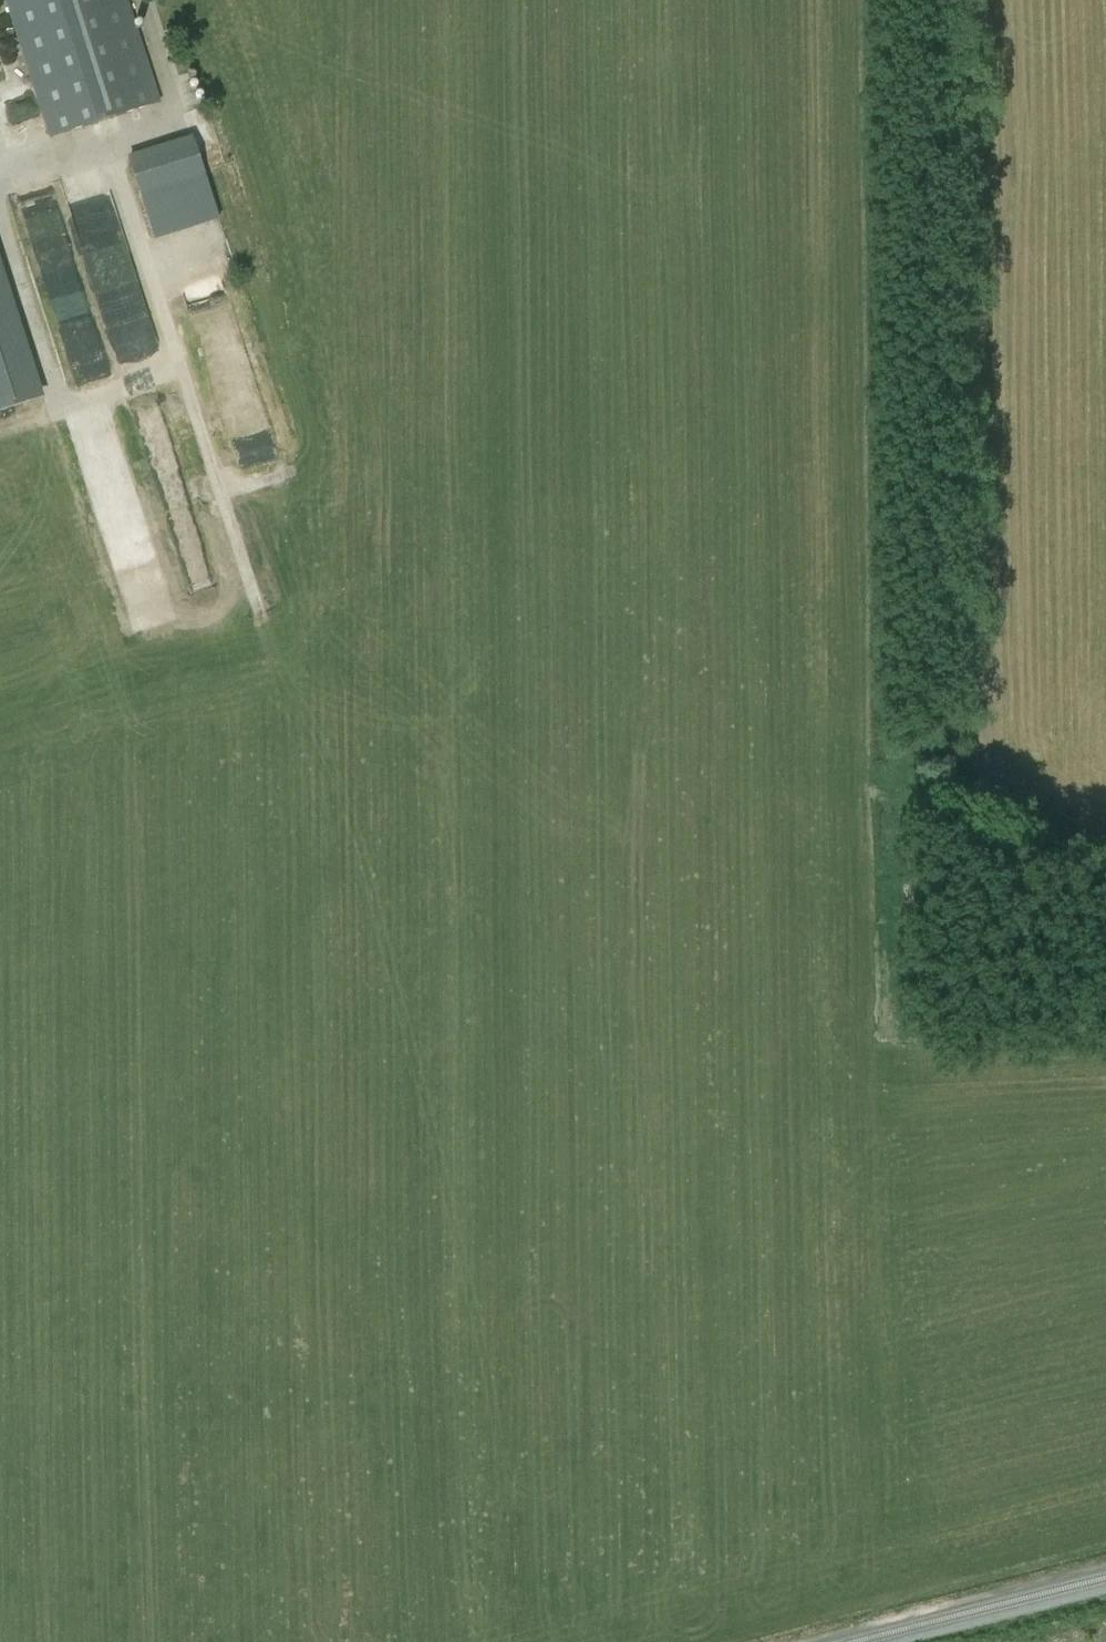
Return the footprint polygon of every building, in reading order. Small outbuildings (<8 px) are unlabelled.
[(49,140),(161,104),(128,0),(5,0),(49,140)] [(145,214),(147,213),(155,240),(219,219),(211,192),(193,136),(128,157),(145,214)] [(0,327),(0,411),(24,404),(0,327)]
